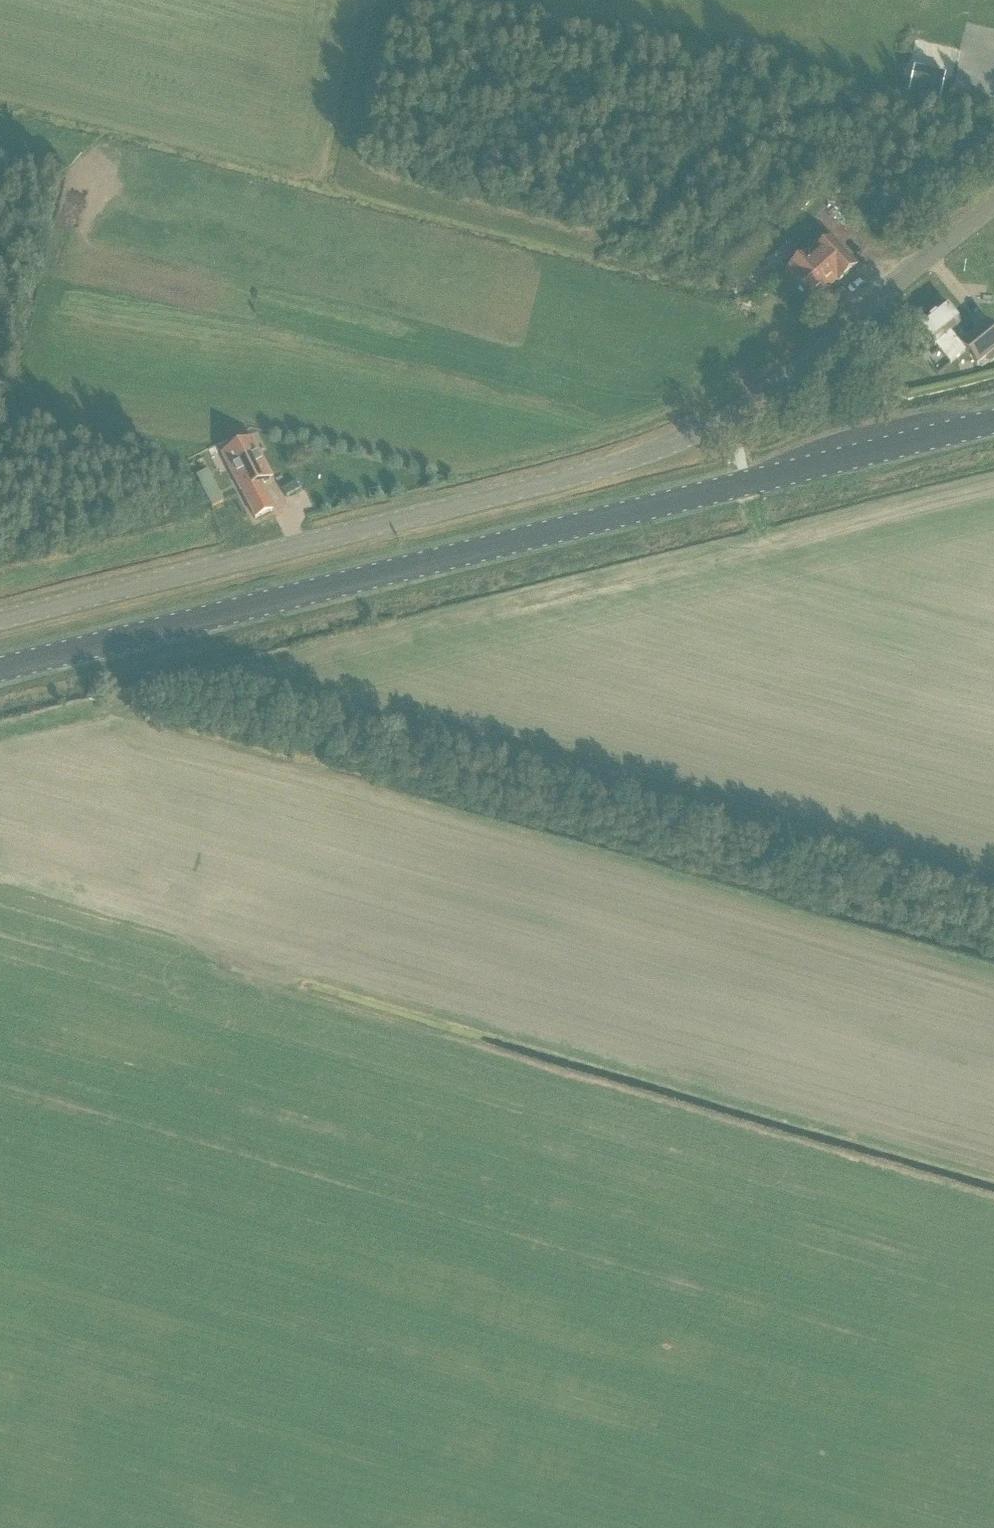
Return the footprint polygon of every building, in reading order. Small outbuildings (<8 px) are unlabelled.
[(945,75),(913,68),(908,92),(940,98),(945,75)] [(857,268),(821,225),(803,239),(814,252),(811,254),(816,260),(812,264),(806,257),(789,272),(800,284),(799,285),(812,301),(837,281),(839,284),(857,268)] [(993,351),(993,333),(987,324),(962,345),(951,332),(961,325),(945,306),(920,327),(951,363),(965,351),(977,365),(993,351)] [(252,442),(239,449),(224,457),(257,518),(272,510),(259,486),(272,478),(252,442)] [(214,485),(203,490),(211,506),(221,502),(214,485)]
